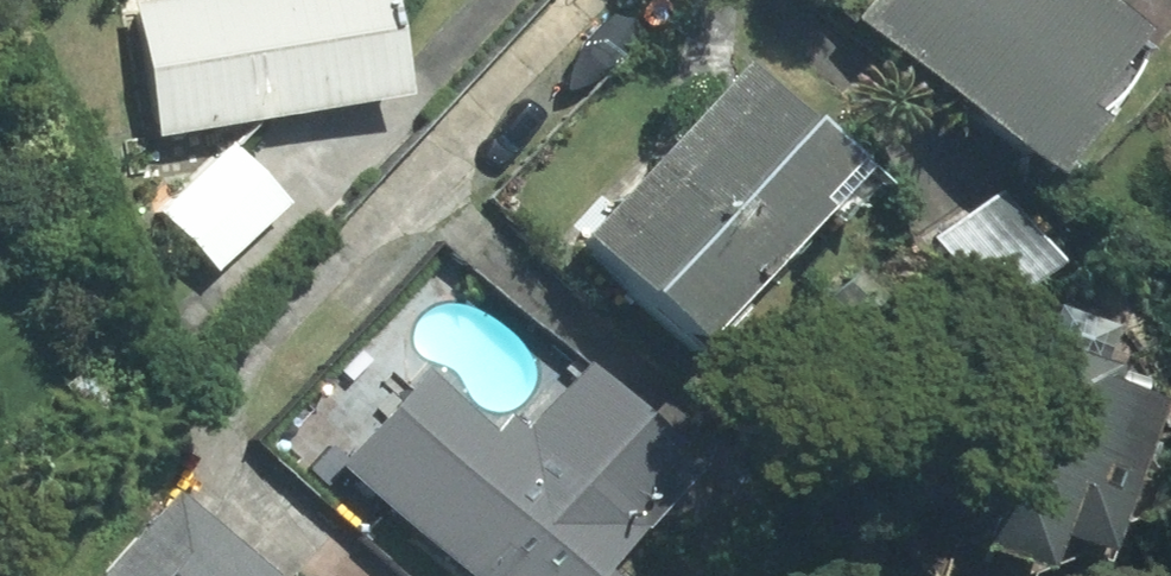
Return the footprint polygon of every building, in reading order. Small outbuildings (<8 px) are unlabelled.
[(399,0),(147,0),(142,1),(164,133),(415,91),(399,0)] [(1157,28),(1122,0),(881,0),(868,16),(1069,171),(1112,115),(1098,104),(1157,28)] [(888,175),(753,58),(596,237),(718,342),(835,209),(848,220),(888,175)] [(291,202),(235,144),(166,212),(222,269),(291,202)] [(1012,185),(943,237),(998,311),(1068,259),(1012,185)] [(1170,391),(1170,387),(979,321),(905,525),(1057,573),(1068,534),(1119,552),(1170,391)] [(709,462),(594,363),(533,433),(514,417),(501,432),(432,372),(350,467),(477,575),(622,575),(615,570),(709,462)] [(112,575),(285,575),(184,491),(112,575)]
